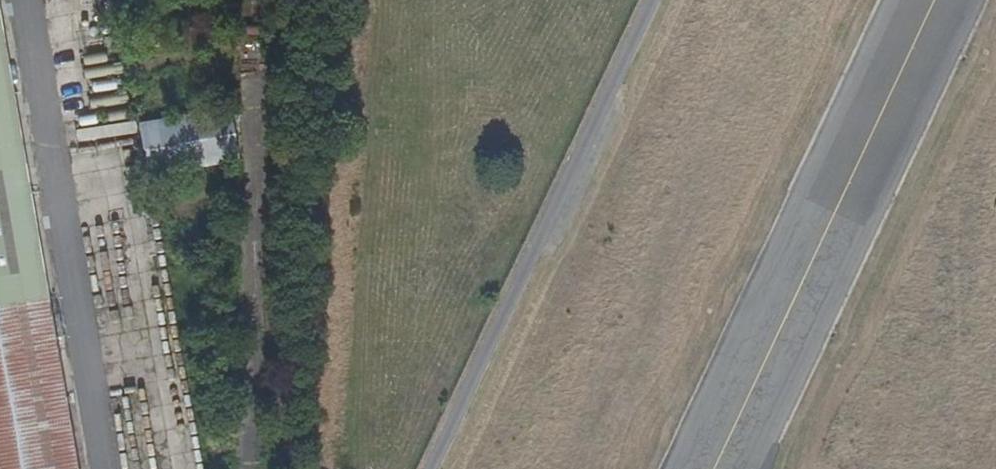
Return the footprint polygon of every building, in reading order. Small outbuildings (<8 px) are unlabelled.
[(0,25),(0,468),(78,468),(0,25)] [(224,110),(138,123),(145,166),(231,153),(224,110)]
